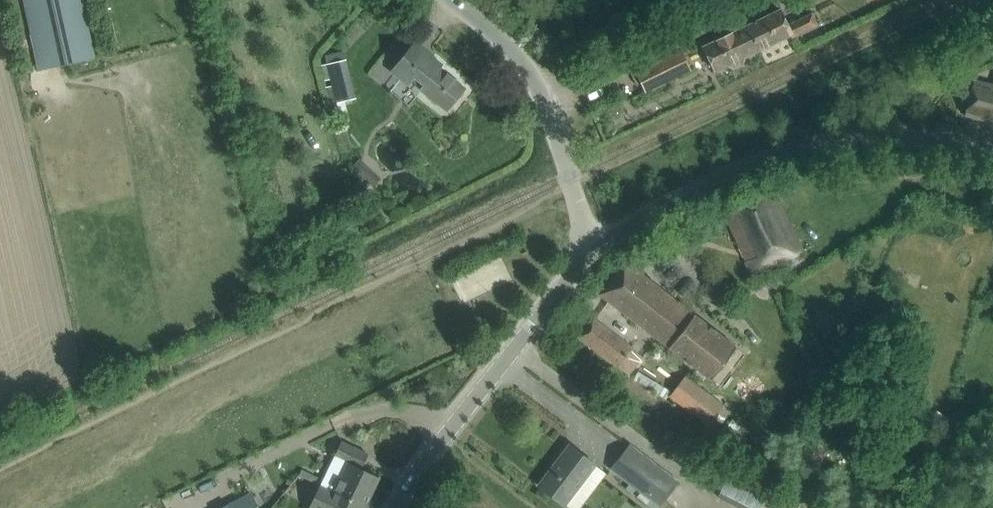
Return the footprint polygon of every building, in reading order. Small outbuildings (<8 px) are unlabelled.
[(39,69),(94,57),(82,0),(24,0),(39,69)] [(865,0),(816,0),(825,19),(865,0)] [(812,13),(803,17),(787,25),(780,10),(703,46),(715,71),(729,64),(730,66),(734,68),(743,63),(744,59),(743,57),(791,34),(792,38),(818,25),(812,13)] [(411,80),(432,97),(447,110),(464,89),(439,68),(441,65),(414,43),(401,58),(392,71),(408,84),(411,80)] [(691,70),(681,49),(635,72),(645,92),(691,70)] [(330,104),(354,98),(344,60),(321,66),(330,104)] [(973,80),(965,115),(992,122),(992,85),(973,80)] [(753,273),(802,251),(768,183),(721,203),(753,273)] [(600,294),(711,380),(736,347),(625,261),(600,294)] [(579,337),(617,365),(618,366),(631,349),(593,319),(579,337)] [(690,378),(675,399),(707,423),(722,402),(690,378)] [(334,492),(365,507),(379,477),(361,468),(368,454),(341,441),(334,456),(348,463),(334,492)] [(658,507),(678,481),(630,444),(610,469),(658,507)] [(595,464),(585,457),(569,445),(539,485),(564,505),(595,464)] [(313,482),(319,469),(307,463),(300,475),(313,482)] [(752,507),(758,507),(768,489),(732,470),(720,492),(752,507)] [(309,507),(364,507),(365,507),(334,492),(319,485),(309,507)] [(223,507),(258,507),(251,494),(223,507)]
